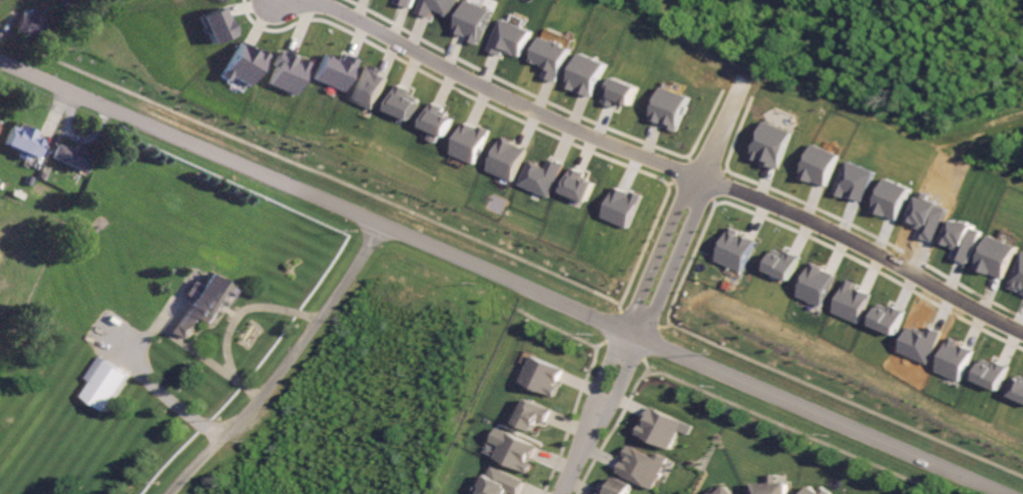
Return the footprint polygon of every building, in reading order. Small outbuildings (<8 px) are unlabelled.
[(397,3),(413,9),(416,0),(398,0),(397,3)] [(459,0),(423,0),(417,13),(432,19),(435,12),(452,18),(459,0)] [(484,8),(486,0),(485,0),(467,0),(456,33),(471,38),(469,42),(480,46),(492,10),(484,8)] [(39,21),(45,24),(38,41),(28,37),(28,38),(14,32),(22,14),(28,17),(31,9),(42,14),(39,21)] [(234,37),(228,15),(223,17),(220,10),(200,16),(209,45),(234,37)] [(520,59),(532,32),(521,27),(524,20),(513,15),(510,22),(502,19),(490,47),(520,59)] [(544,76),(558,81),(571,48),(541,36),(532,60),(548,66),(544,76)] [(266,53),(240,40),(221,79),(227,82),(230,78),(250,87),(266,53)] [(566,86),(576,90),(576,88),(593,95),(607,62),(581,51),(566,86)] [(294,97),(307,63),(280,52),(266,85),(294,97)] [(354,60),(340,54),(337,62),(322,55),(311,80),(341,92),(354,60)] [(348,100),(372,111),(387,76),(362,66),(348,100)] [(411,119),(418,100),(409,96),(411,91),(396,85),(387,110),(411,119)] [(652,118),(669,124),(668,128),(678,131),(690,95),(662,86),(652,118)] [(454,117),(443,113),(445,107),(431,101),(421,125),(432,130),(428,139),(437,143),(441,134),(446,136),(454,117)] [(477,164),(490,130),(464,120),(451,154),(477,164)] [(793,131),(766,120),(752,157),(764,162),(764,163),(779,168),(793,131)] [(41,133),(40,137),(40,138),(46,140),(38,159),(34,157),(33,157),(31,156),(29,162),(25,160),(20,158),(22,152),(6,145),(14,126),(21,129),(22,125),(23,125),(41,133)] [(513,181),(528,147),(502,136),(488,170),(513,181)] [(827,187),(840,154),(814,143),(801,176),(827,187)] [(68,149),(69,146),(93,157),(86,173),(75,168),(54,159),(52,158),(58,145),(59,145),(68,149)] [(530,160),(520,184),(550,198),(565,164),(551,158),(547,168),(530,160)] [(48,181),(38,177),(43,168),(44,166),(44,165),(50,168),(51,169),(54,170),(48,181)] [(590,201),(595,181),(584,178),(587,171),(571,166),(564,193),(590,201)] [(28,176),(35,179),(31,187),(25,184),(28,176)] [(22,201),(10,195),(13,190),(25,195),(22,201)] [(742,272),(757,239),(730,227),(715,260),(742,272)] [(976,267),(1004,279),(1018,246),(989,234),(976,267)] [(822,306),(836,273),(812,263),(798,296),(822,306)] [(214,324),(205,318),(201,324),(202,325),(192,340),(177,329),(176,329),(181,321),(190,308),(190,307),(187,306),(187,305),(200,287),(208,274),(232,290),(236,292),(214,324)] [(564,367),(530,356),(521,384),(556,395),(564,367)] [(107,413),(83,397),(107,361),(112,364),(128,375),(131,377),(107,413)] [(996,366),(980,362),(974,380),(1000,388),(1008,365),(998,362),(996,366)] [(517,424),(528,399),(553,412),(547,425),(541,422),(538,428),(536,427),(535,431),(517,424)] [(671,449),(678,431),(688,435),(692,425),(648,407),(637,435),(671,449)] [(539,446),(497,427),(491,440),(502,445),(496,458),(527,473),(539,446)] [(655,489),(667,457),(655,453),(654,455),(627,445),(616,474),(655,489)] [(508,491),(515,493),(519,493),(525,480),(489,465),(477,493),(479,493),(507,493),(508,491)] [(633,484),(629,493),(602,493),(603,491),(607,493),(615,476),(633,484)] [(789,485),(789,493),(756,493),(756,485),(769,485),(769,478),(778,478),(778,485),(789,485)]
